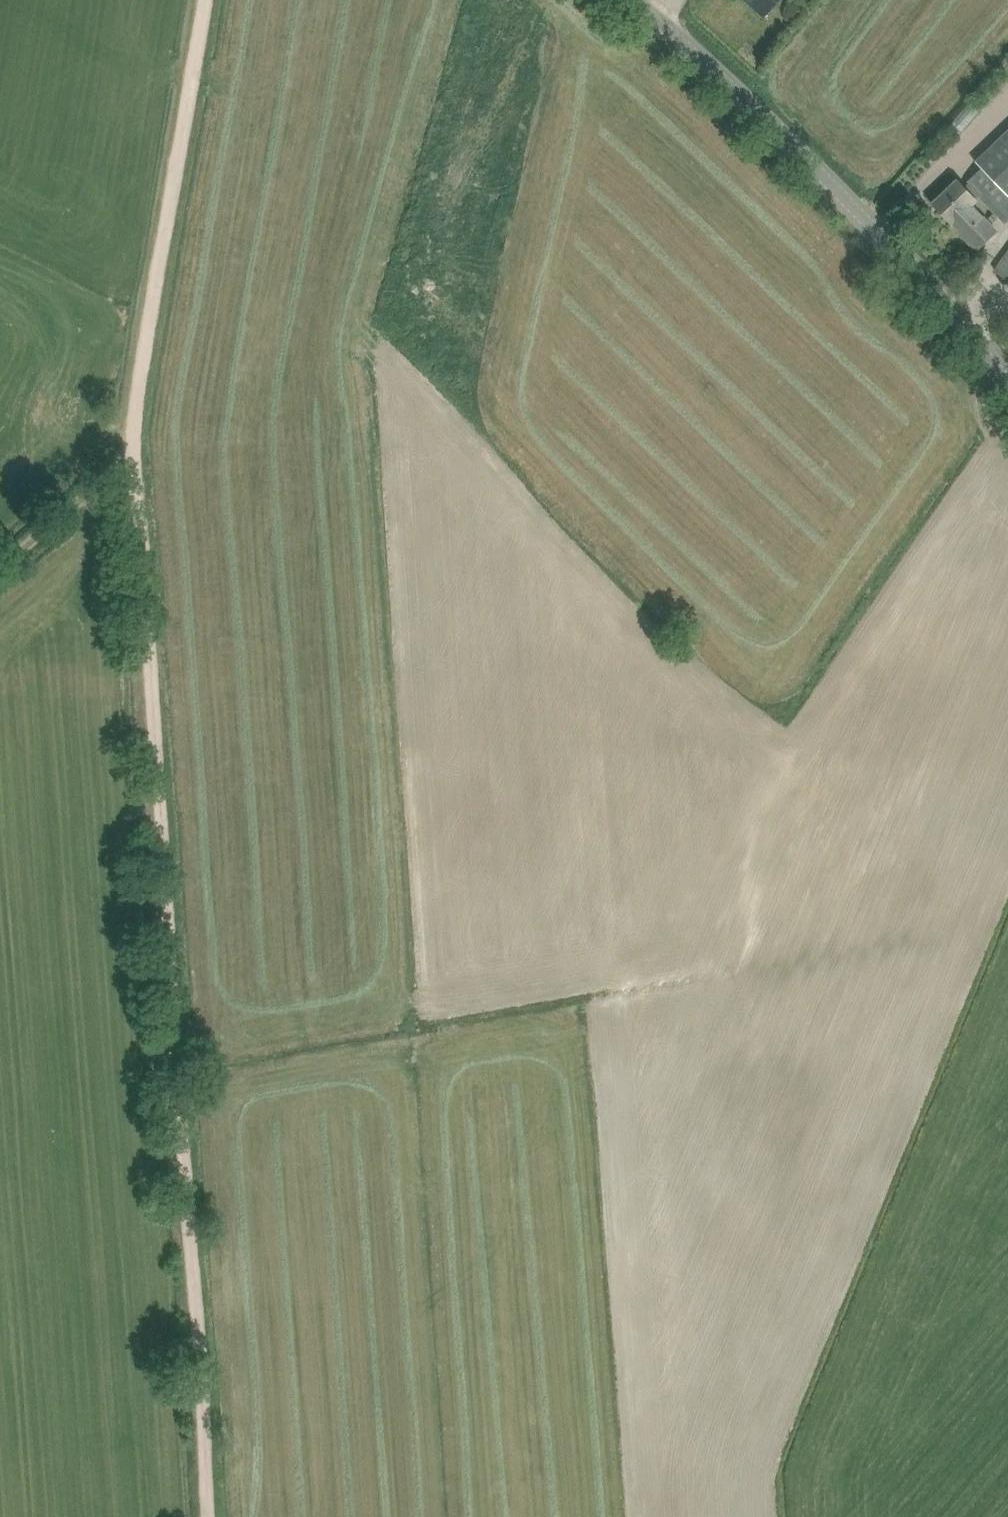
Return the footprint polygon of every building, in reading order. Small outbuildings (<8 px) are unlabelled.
[(765,15),(779,0),(748,0),(765,15)] [(982,95),(974,105),(980,111),(989,101),(982,95)] [(977,162),(984,169),(969,183),(969,184),(966,187),(959,179),(933,204),(978,251),(998,231),(973,204),(978,199),(981,196),(1006,222),(1007,220),(1007,132),(977,162)] [(996,269),(1007,278),(1007,253),(996,269)]
